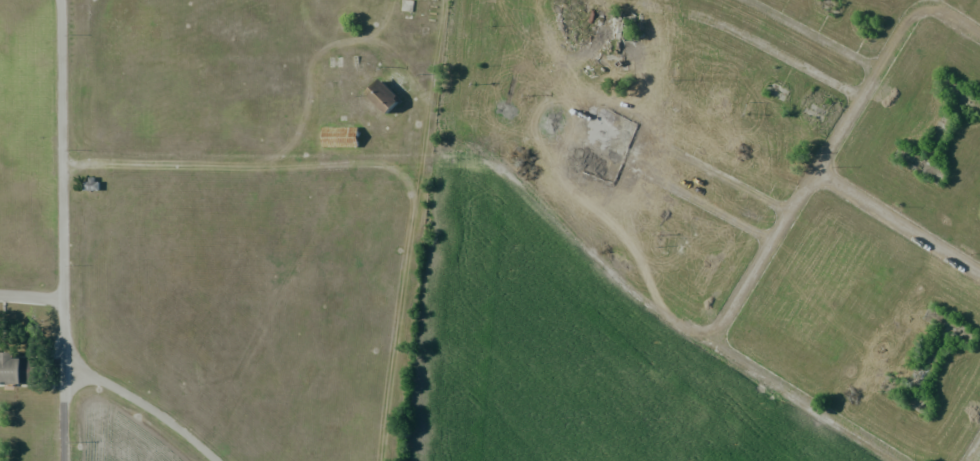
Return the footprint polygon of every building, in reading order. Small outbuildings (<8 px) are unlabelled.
[(549,55),(543,39),(529,44),(535,60),(549,55)] [(362,94),(384,116),(399,101),(377,79),(362,94)] [(356,148),(356,128),(320,128),(320,148),(356,148)] [(36,384),(36,356),(15,356),(15,353),(0,353),(0,384),(36,384)]
